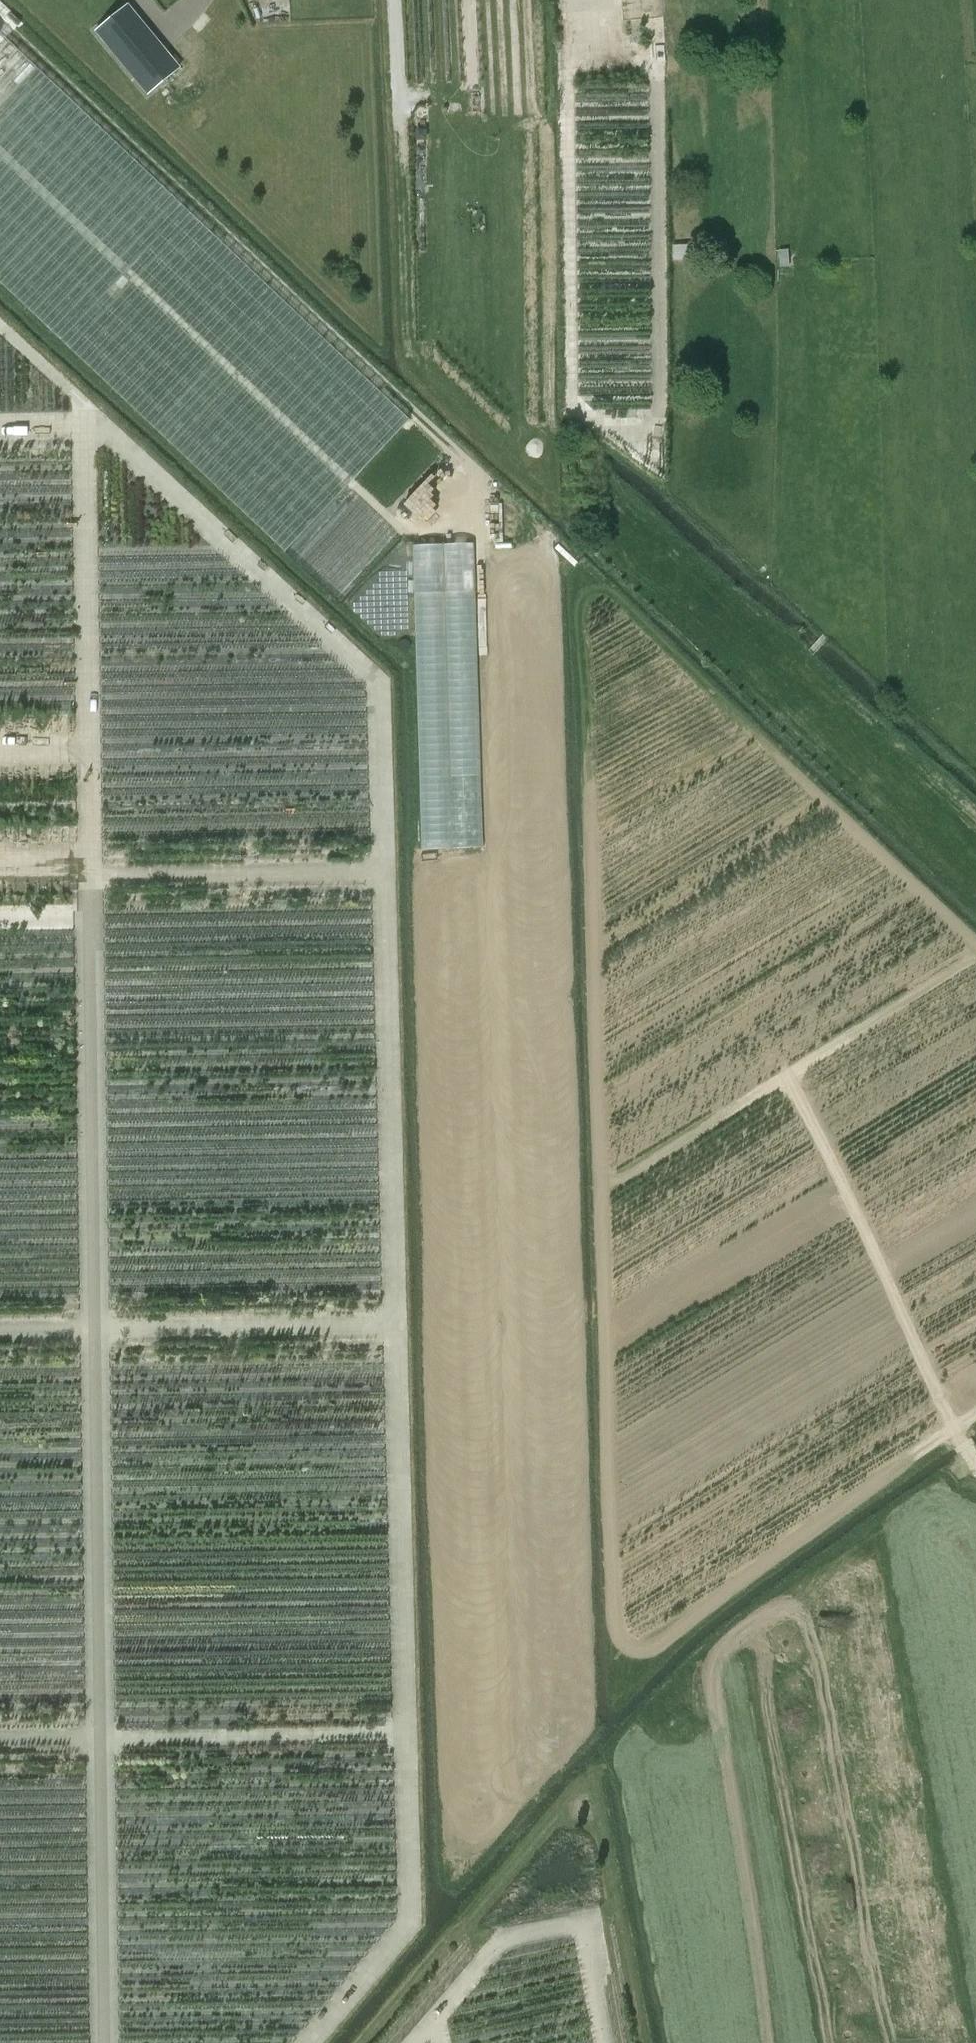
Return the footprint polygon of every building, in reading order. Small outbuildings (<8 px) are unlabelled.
[(129,4),(97,29),(148,92),(179,67),(129,4)] [(62,340),(287,550),(344,488),(349,483),(409,419),(187,208),(0,32),(0,281),(62,340)] [(673,244),(673,259),(688,259),(688,244),(673,244)] [(479,539),(414,542),(427,847),(483,844),(482,824),(485,823),(480,698),(486,697),(479,539)]
